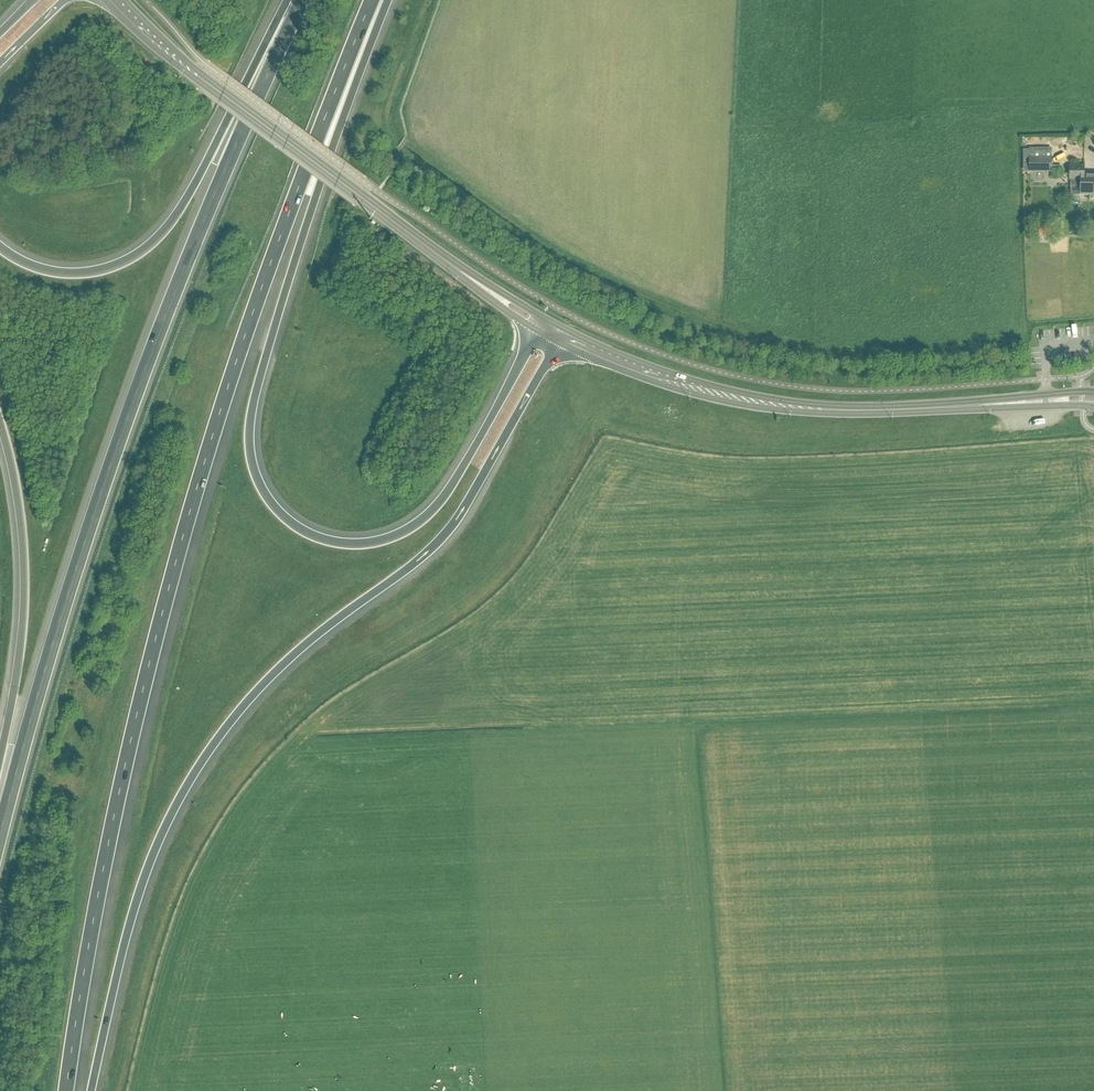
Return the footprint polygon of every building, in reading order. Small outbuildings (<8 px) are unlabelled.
[(1029,172),(1052,172),(1052,148),(1029,148),(1029,172)] [(1085,176),(1085,167),(1070,167),(1070,181),(1081,181),(1081,196),(1092,196),(1092,197),(1093,197),(1093,176),(1085,176)]
